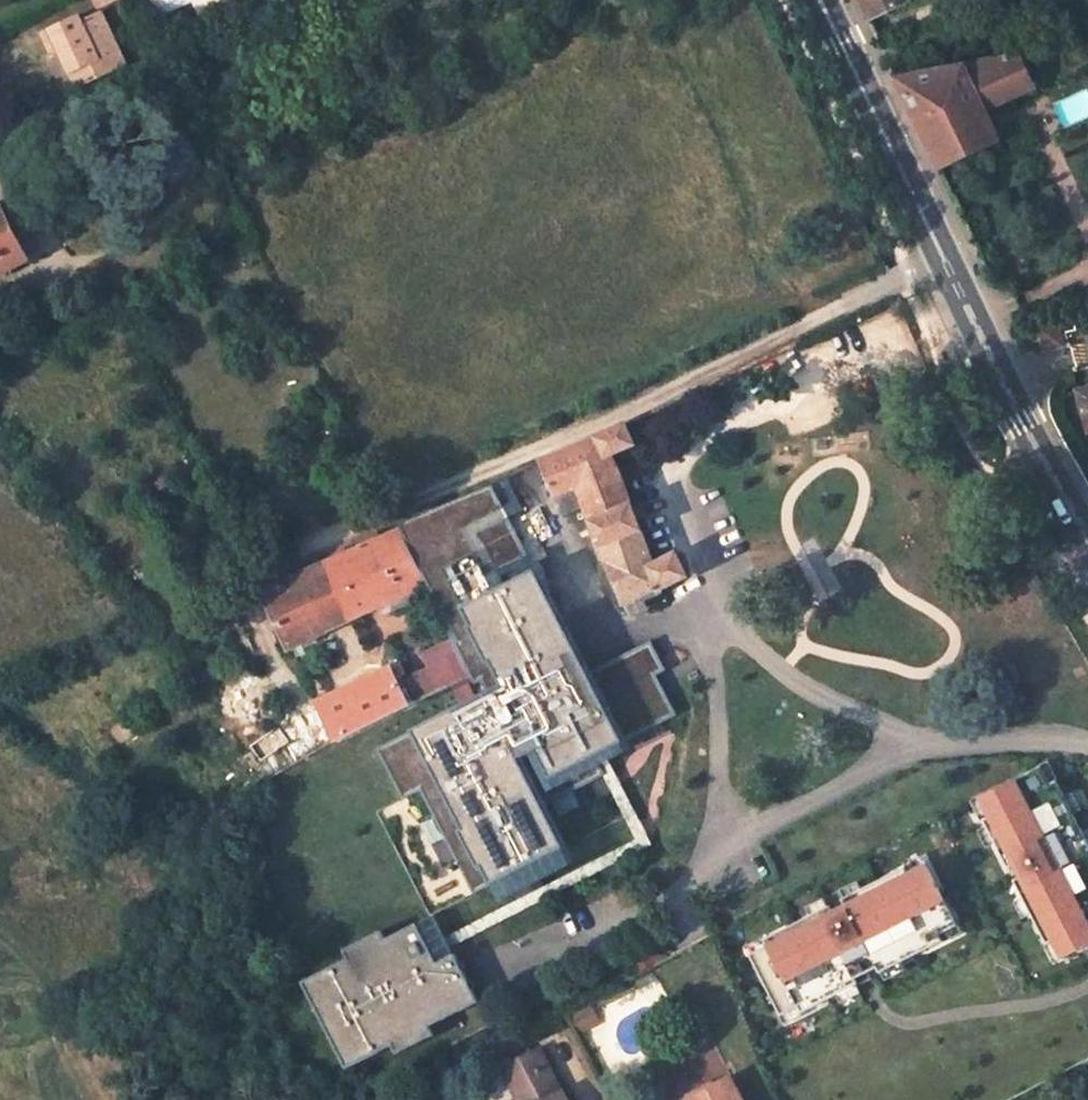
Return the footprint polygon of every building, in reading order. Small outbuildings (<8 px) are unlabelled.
[(870,22),(908,4),(906,0),(860,0),(870,22)] [(75,89),(128,65),(102,10),(83,20),(76,23),(72,16),(41,31),(50,50),(56,47),(75,89)] [(80,13),(72,16),(76,23),(83,20),(80,13)] [(950,190),(1010,161),(985,110),(1035,87),(1020,56),(898,81),(929,146),(950,190)] [(28,261),(42,254),(12,195),(0,202),(0,204),(28,261)] [(0,204),(0,275),(28,261),(0,204)] [(599,441),(543,464),(556,496),(581,486),(625,602),(640,594),(648,609),(667,600),(662,588),(687,575),(677,555),(652,567),(609,455),(631,444),(625,428),(624,426),(598,439),(599,441)] [(494,484),(399,523),(471,676),(488,667),(492,674),(500,671),(506,682),(377,748),(403,799),(421,789),(474,893),(565,846),(544,805),(605,774),(596,755),(605,751),(673,716),(652,676),(657,674),(642,644),(589,671),(494,484)] [(580,487),(556,496),(563,515),(587,506),(580,487)] [(351,550),(377,607),(424,585),(397,530),(351,550)] [(327,631),(377,607),(351,550),(300,575),(327,631)] [(327,631),(300,575),(265,590),(292,649),(327,631)] [(640,594),(625,602),(632,617),(648,609),(640,594)] [(446,630),(440,632),(445,645),(451,641),(446,630)] [(652,639),(642,644),(657,674),(667,669),(652,639)] [(445,645),(422,656),(427,669),(437,692),(467,677),(451,641),(445,645)] [(405,672),(401,664),(318,705),(337,741),(409,705),(396,677),(405,672)] [(427,669),(405,680),(415,702),(437,692),(427,669)] [(657,674),(652,676),(673,716),(678,714),(657,674)] [(605,751),(596,755),(605,774),(639,839),(447,937),(452,945),(652,843),(605,751)] [(979,797),(989,816),(983,819),(987,826),(995,843),(1008,868),(1019,862),(1025,874),(1014,880),(1023,897),(1031,914),(1046,944),(1053,940),(1062,958),(1087,944),(1087,839),(1059,781),(1050,785),(1041,766),(979,797)] [(989,816),(979,797),(973,800),(983,819),(989,816)] [(995,843),(987,826),(978,831),(986,847),(995,843)] [(922,856),(904,864),(906,866),(909,873),(926,864),(922,856)] [(1019,862),(1008,868),(1014,880),(1025,874),(1019,862)] [(811,915),(764,939),(767,945),(750,954),(781,1016),(799,1007),(802,1013),(837,994),(857,984),(859,983),(856,978),(870,971),(877,968),(880,973),(882,972),(902,961),(943,940),(940,934),(957,925),(926,864),(909,873),(906,866),(861,889),(844,898),(842,899),(848,910),(836,916),(830,905),(828,906),(811,915)] [(840,889),(844,898),(861,889),(857,880),(840,889)] [(1031,914),(1023,897),(1014,901),(1023,918),(1031,914)] [(806,906),(811,915),(828,906),(823,898),(806,906)] [(842,899),(830,905),(836,916),(848,910),(842,899)] [(335,963),(302,979),(347,1068),(380,1051),(375,1041),(388,1035),(392,1044),(397,1053),(435,1033),(431,1025),(426,1015),(439,1009),(444,1018),(479,1000),(452,945),(447,937),(435,913),(400,930),(404,939),(391,946),(386,937),(382,928),(343,948),(348,956),(353,965),(340,972),(335,963)] [(957,925),(940,934),(943,940),(944,942),(963,933),(958,925),(957,925)] [(400,930),(386,937),(391,946),(404,939),(400,930)] [(746,946),(750,954),(767,945),(764,939),(763,937),(746,946)] [(1053,940),(1046,944),(1056,961),(1062,958),(1053,940)] [(348,956),(335,963),(340,972),(353,965),(348,956)] [(902,961),(882,972),(886,980),(906,970),(902,961)] [(870,971),(856,978),(859,983),(860,985),(867,981),(873,978),(870,971)] [(857,984),(837,994),(842,1003),(861,993),(857,984)] [(591,1004),(574,1013),(582,1028),(599,1018),(591,1004)] [(799,1007),(781,1016),(786,1024),(803,1015),(802,1013),(799,1007)] [(439,1009),(426,1015),(431,1025),(444,1018),(439,1009)] [(388,1035),(375,1041),(380,1051),(392,1044),(388,1035)] [(515,1067),(531,1099),(580,1099),(576,1092),(572,1093),(550,1050),(515,1067)] [(732,1073),(690,1093),(693,1099),(745,1099),(732,1073)]
